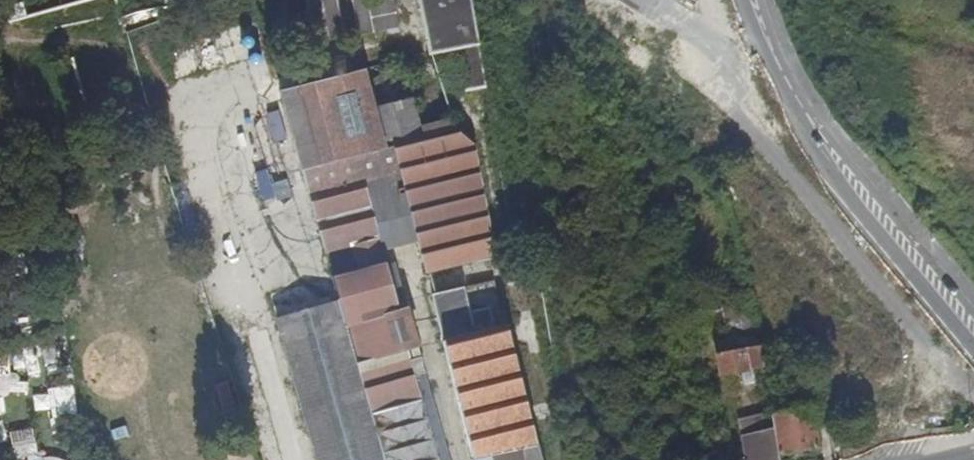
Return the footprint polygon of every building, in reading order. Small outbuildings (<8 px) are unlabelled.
[(335,11),(335,0),(306,0),(307,12),(335,11)] [(342,34),(410,26),(407,0),(337,0),(342,34)] [(474,0),(420,0),(429,52),(452,48),(461,89),(488,84),(474,0)] [(394,146),(418,241),(426,272),(468,262),(468,260),(494,254),(480,144),(454,130),(451,119),(418,126),(412,99),(374,108),(363,70),(342,75),(339,60),(315,66),(319,80),(280,90),(325,253),(352,245),(358,269),(386,261),(383,250),(357,156),(394,146)] [(357,156),(383,250),(418,241),(394,146),(357,156)] [(333,280),(339,302),(383,459),(451,459),(406,308),(362,320),(360,311),(394,301),(384,267),(333,280)] [(277,319),(339,302),(333,280),(332,276),(270,293),(277,319)] [(504,324),(502,324),(495,280),(432,296),(453,381),(473,459),(540,459),(504,324)] [(277,319),(318,459),(383,459),(339,302),(277,319)] [(734,336),(760,330),(753,302),(729,307),(734,336)] [(751,368),(763,366),(760,345),(735,349),(733,337),(714,342),(720,374),(741,370),(743,379),(753,377),(751,368)] [(813,418),(829,416),(822,373),(799,376),(804,407),(770,412),(773,427),(777,454),(817,446),(813,418)] [(741,418),(742,433),(773,427),(770,412),(741,418)] [(13,459),(39,453),(32,426),(7,432),(13,459)] [(742,433),(747,459),(778,459),(777,454),(773,427),(742,433)] [(82,430),(68,433),(73,459),(77,459),(87,458),(82,430)]
